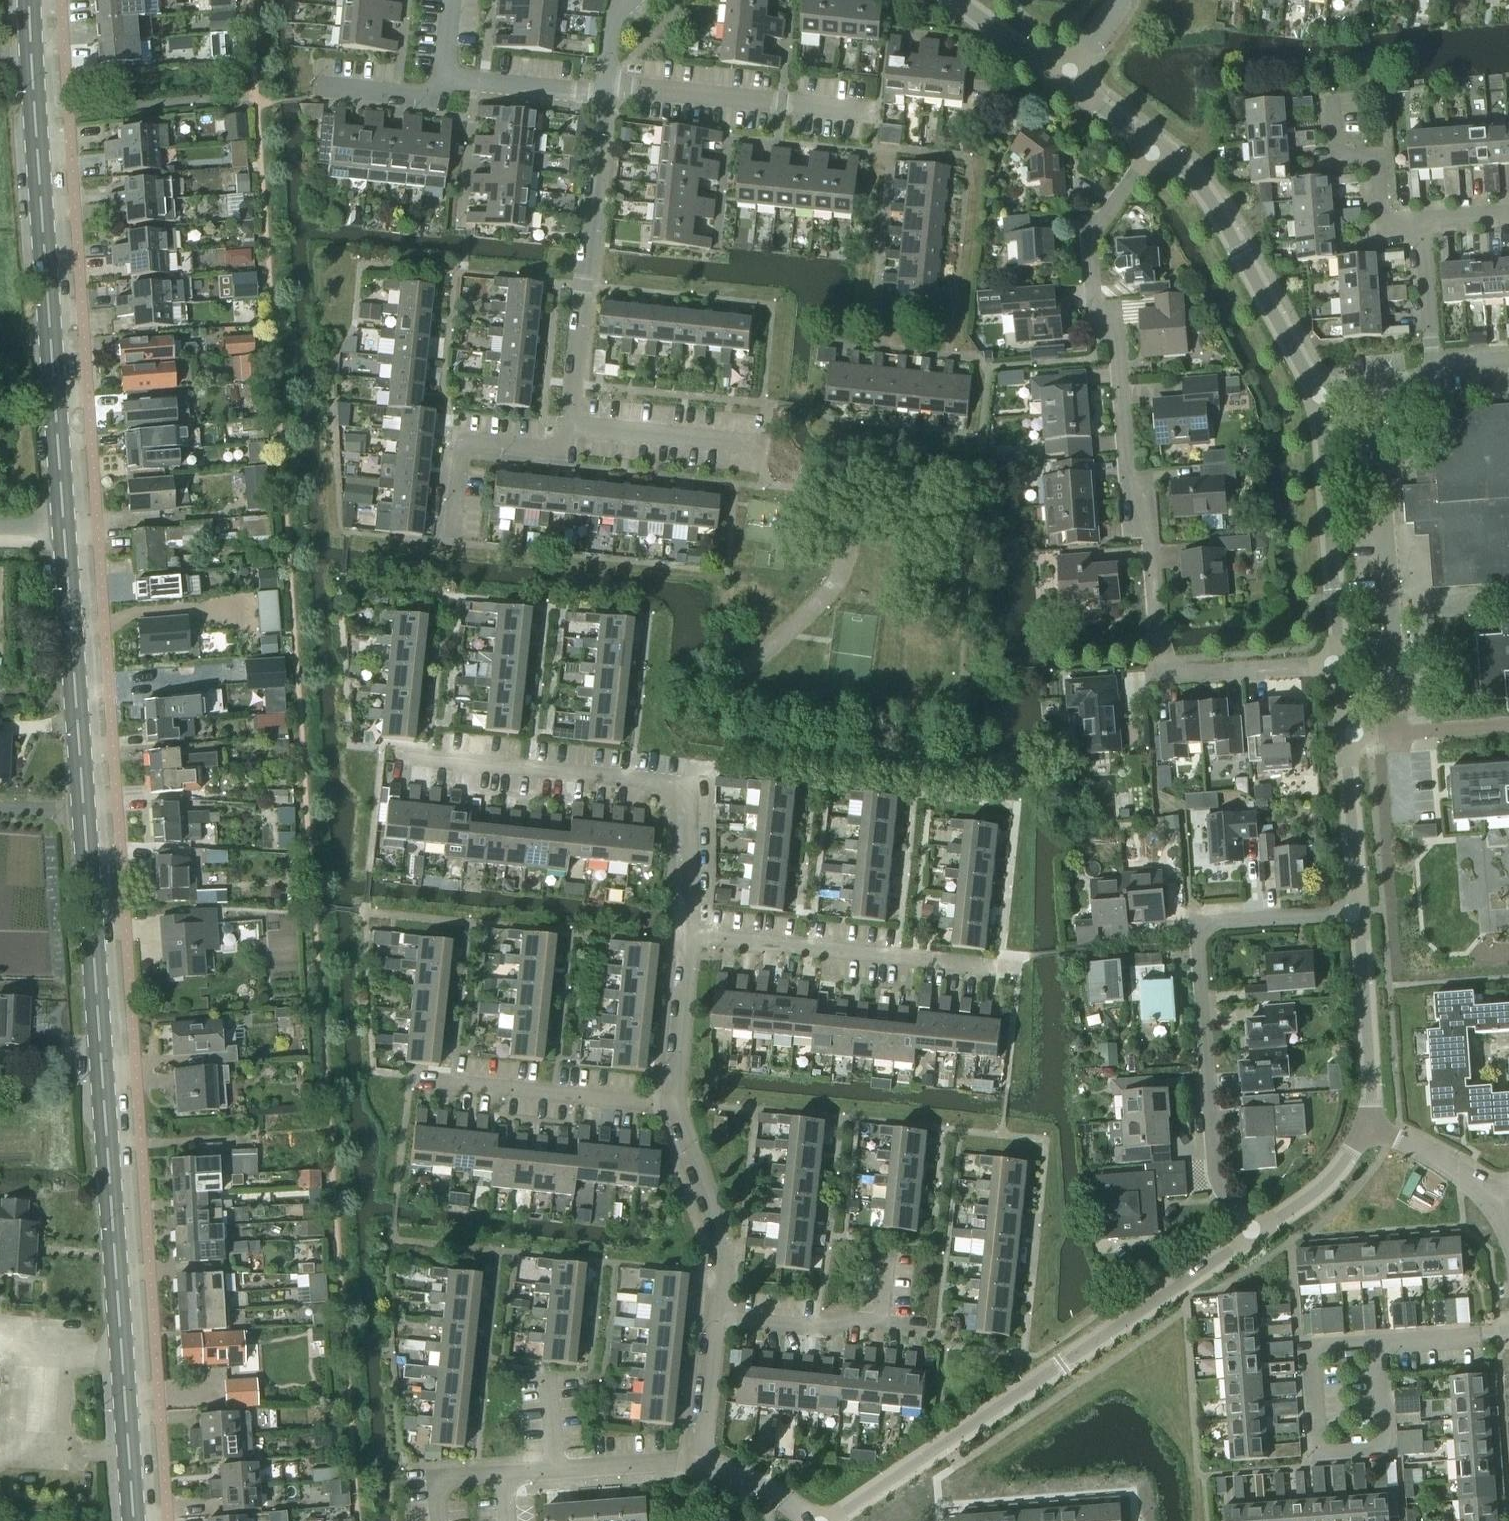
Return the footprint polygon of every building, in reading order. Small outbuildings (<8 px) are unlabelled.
[(96,21),(126,19),(136,18),(143,18),(142,0),(97,0),(94,0),(96,21)] [(207,12),(236,10),(235,0),(206,0),(207,12)] [(341,8),(400,14),(400,5),(383,3),(383,0),(342,0),(341,8)] [(496,8),(554,14),(555,0),(515,0),(511,0),(497,0),(496,8)] [(592,14),(601,15),(603,0),(600,0),(594,0),(592,14)] [(727,6),(768,11),(769,0),(728,0),(727,6)] [(821,35),(825,0),(805,0),(801,33),(821,35)] [(821,35),(840,37),(844,0),(825,0),(821,35)] [(840,37),(859,39),(863,0),(844,0),(840,37)] [(880,41),(884,0),(873,0),(873,1),(866,0),(863,0),(859,39),(880,41)] [(768,11),(727,6),(725,26),(783,32),(785,21),(767,19),(768,11)] [(341,8),(339,27),(379,32),(380,22),(399,24),(400,14),(341,8)] [(513,19),(512,30),(552,34),(554,14),(496,8),(495,17),(513,19)] [(234,11),(208,13),(210,34),(222,34),(235,33),(236,33),(234,11)] [(96,21),(97,44),(138,41),(136,18),(126,19),(96,21)] [(783,32),(725,26),(723,45),(764,49),(765,37),(783,39),(783,32)] [(337,47),(338,47),(395,53),(396,43),(378,41),(379,32),(339,27),(337,47)] [(493,37),(492,47),(550,53),(552,34),(512,30),(511,39),(493,37)] [(687,31),(687,39),(699,40),(700,32),(687,31)] [(235,34),(209,35),(210,60),(236,58),(235,34)] [(885,94),(906,97),(910,56),(900,55),(902,38),(892,36),(885,94)] [(190,40),(181,41),(182,51),(191,50),(190,40)] [(910,56),(906,97),(924,98),(929,41),(921,40),(919,57),(910,56)] [(99,66),(129,64),(139,63),(138,41),(97,44),(99,66)] [(691,41),(690,51),(697,52),(698,42),(691,41)] [(929,41),(924,98),(944,101),(948,61),(938,60),(940,42),(929,41)] [(948,61),(944,101),(963,103),(969,44),(959,43),(957,62),(948,61)] [(764,49),(723,45),(722,63),(780,69),(781,59),(763,57),(764,49)] [(803,69),(817,70),(817,61),(803,60),(803,69)] [(977,75),(975,91),(993,93),(995,77),(977,75)] [(1410,82),(1399,83),(1399,93),(1410,92),(1410,82)] [(1246,103),(1248,124),(1286,121),(1285,109),(1313,107),(1312,98),(1246,103)] [(495,120),(494,129),(540,134),(534,133),(536,114),(478,108),(477,118),(495,120)] [(327,166),(327,168),(326,178),(347,180),(352,130),(343,129),(345,110),(334,109),(334,116),(321,115),(316,164),(327,166)] [(352,130),(347,180),(366,182),(373,113),(364,112),(362,131),(352,130)] [(373,113),(366,182),(385,184),(390,134),(380,133),(382,114),(373,113)] [(390,134),(385,184),(405,186),(412,117),(402,116),(400,135),(390,134)] [(227,142),(245,141),(243,117),(225,118),(227,142)] [(412,117),(405,186),(424,188),(429,136),(421,136),(422,118),(412,117)] [(573,118),(571,137),(573,137),(580,138),(582,119),(573,118)] [(429,136),(424,188),(444,190),(451,121),(441,120),(439,137),(429,136)] [(1248,124),(1249,144),(1295,140),(1295,133),(1287,134),(1286,121),(1248,124)] [(1062,165),(1058,165),(1056,141),(1032,123),(1012,151),(1028,162),(1029,182),(1042,182),(1043,196),(1064,195),(1062,165)] [(120,130),(121,142),(105,143),(105,153),(168,149),(166,127),(120,130)] [(1498,174),(1497,165),(1508,165),(1508,147),(1508,127),(1488,129),(1491,175),(1498,174)] [(665,128),(662,148),(702,152),(704,141),(721,143),(722,134),(665,128)] [(475,137),(474,147),(538,153),(540,134),(494,129),(493,139),(475,137)] [(1468,130),(1470,168),(1483,167),(1484,185),(1498,184),(1498,174),(1491,175),(1488,129),(1468,130)] [(882,130),(880,144),(898,146),(900,146),(902,132),(882,130)] [(1451,178),(1458,177),(1458,168),(1470,168),(1468,130),(1448,131),(1451,178)] [(622,131),(620,142),(627,143),(628,132),(622,131)] [(1428,133),(1430,170),(1443,170),(1444,187),(1459,186),(1458,177),(1451,178),(1448,131),(1428,133)] [(1305,133),(1306,148),(1315,147),(1314,132),(1305,133)] [(1249,144),(1251,165),(1289,162),(1288,149),(1306,148),(1305,133),(1295,133),(1295,140),(1249,144)] [(1407,134),(1411,200),(1420,199),(1418,171),(1430,170),(1428,133),(1407,134)] [(977,152),(983,153),(989,150),(990,143),(986,137),(980,135),(975,139),(972,145),(977,152)] [(565,137),(564,148),(572,148),(573,137),(571,137),(565,137)] [(245,143),(230,144),(232,171),(247,170),(247,169),(247,163),(245,143)] [(737,203),(758,206),(762,166),(751,165),(753,147),(743,146),(737,203)] [(491,158),(490,168),(530,172),(532,153),(538,154),(538,153),(474,147),(473,156),(491,158)] [(662,148),(660,167),(718,173),(720,163),(702,161),(702,152),(662,148)] [(782,149),(773,148),(771,167),(762,166),(758,206),(776,207),(782,149)] [(168,149),(105,153),(106,162),(122,161),(123,174),(160,171),(158,150),(168,149)] [(776,207),(796,210),(800,170),(789,169),(791,150),(782,149),(776,207)] [(796,210),(814,211),(819,153),(811,152),(809,171),(800,170),(796,210)] [(819,153),(814,211),(832,213),(836,173),(828,172),(829,155),(819,153)] [(847,174),(836,173),(832,213),(853,216),(859,158),(849,157),(847,174)] [(1251,165),(1252,185),(1293,182),(1292,182),(1318,180),(1318,179),(1317,172),(1290,174),(1289,162),(1251,165)] [(908,182),(894,180),(893,189),(908,190),(908,186),(945,190),(948,166),(910,163),(908,182)] [(660,167),(658,186),(698,190),(699,180),(717,182),(718,173),(660,167)] [(471,176),(470,185),(528,191),(530,172),(490,168),(489,177),(471,176)] [(235,176),(236,194),(250,194),(249,175),(235,176)] [(1293,182),(1294,202),(1332,199),(1331,186),(1358,184),(1358,176),(1318,179),(1318,180),(1292,182),(1293,182)] [(108,195),(109,204),(171,200),(169,179),(160,180),(123,183),(124,194),(108,195)] [(1484,185),(1485,194),(1499,193),(1498,184),(1484,185)] [(487,196),(486,206),(526,210),(528,191),(470,185),(469,194),(487,196)] [(658,186),(656,205),(714,211),(715,201),(697,199),(698,190),(658,186)] [(906,205),(892,204),(891,212),(905,214),(906,210),(943,214),(945,190),(908,186),(908,190),(906,205)] [(1444,187),(1445,197),(1460,196),(1459,186),(1444,187)] [(615,193),(614,200),(624,201),(625,197),(615,193)] [(1294,202),(1295,222),(1342,218),(1341,211),(1333,212),(1332,199),(1294,202)] [(126,214),(126,226),(173,222),(171,200),(109,204),(109,215),(126,214)] [(988,202),(987,207),(990,210),(994,211),(998,209),(998,204),(996,200),(991,200),(988,202)] [(243,201),(238,207),(238,220),(250,219),(249,202),(249,201),(243,201)] [(656,205),(654,225),(694,229),(695,218),(713,220),(714,211),(656,205)] [(466,224),(473,225),(509,228),(508,232),(527,235),(527,229),(531,229),(532,211),(526,210),(486,206),(485,216),(467,214),(466,224)] [(1351,210),(1352,225),(1361,224),(1360,209),(1351,210)] [(904,229),(889,228),(888,236),(903,237),(903,234),(941,238),(943,214),(906,210),(905,214),(904,229)] [(1295,222),(1297,241),(1334,239),(1334,226),(1352,225),(1351,210),(1341,211),(1342,218),(1295,222)] [(558,216),(557,228),(567,228),(568,217),(558,216)] [(1055,265),(1052,231),(1030,233),(1029,216),(1002,218),(1005,243),(1018,242),(1021,268),(1055,265)] [(240,223),(239,231),(245,236),(251,235),(251,222),(240,223)] [(652,244),(710,250),(711,240),(693,238),(694,229),(654,225),(652,244)] [(112,248),(112,257),(166,254),(166,253),(176,252),(175,230),(164,231),(127,234),(128,247),(112,248)] [(901,252),(887,251),(886,259),(900,261),(901,256),(938,260),(941,238),(903,234),(903,237),(901,252)] [(1472,236),(1473,246),(1488,245),(1487,235),(1472,236)] [(1439,239),(1444,304),(1465,303),(1462,265),(1449,265),(1447,238),(1439,239)] [(1297,241),(1298,262),(1338,260),(1338,259),(1364,257),(1364,256),(1363,250),(1335,252),(1334,239),(1297,241)] [(1159,267),(1157,252),(1145,253),(1144,241),(1118,243),(1119,260),(1116,265),(1116,269),(1120,272),(1126,272),(1127,286),(1139,285),(1141,297),(1170,295),(1169,282),(1148,284),(1146,268),(1159,267)] [(1481,255),(1485,301),(1505,300),(1502,262),(1489,263),(1488,245),(1473,246),(1474,255),(1481,255)] [(250,249),(237,250),(238,264),(251,263),(250,249)] [(1338,260),(1339,278),(1378,276),(1377,263),(1404,261),(1404,253),(1364,256),(1364,257),(1338,259),(1338,260)] [(129,265),(130,278),(167,276),(166,254),(112,257),(113,266),(129,265)] [(1462,265),(1465,303),(1485,301),(1481,255),(1474,255),(1474,264),(1462,265)] [(899,276),(884,274),(883,283),(898,284),(898,281),(936,285),(938,260),(901,256),(900,261),(899,276)] [(232,276),(234,300),(255,298),(253,275),(232,276)] [(1339,278),(1341,298),(1387,294),(1387,288),(1378,288),(1378,276),(1339,278)] [(508,289),(506,305),(506,307),(538,310),(541,286),(508,282),(509,280),(493,279),(492,288),(508,289)] [(977,283),(977,287),(980,291),(985,291),(988,288),(988,284),(985,280),(981,280),(977,283)] [(400,292),(398,308),(398,309),(430,312),(433,288),(401,284),(401,283),(385,281),(384,290),(400,292)] [(882,298),(880,316),(895,317),(896,305),(933,309),(936,285),(898,281),(898,284),(896,299),(882,298)] [(132,299),(115,300),(116,309),(169,305),(184,303),(182,282),(131,286),(132,299)] [(1397,287),(1398,302),(1407,301),(1406,286),(1397,287)] [(1042,288),(1001,291),(1003,306),(1003,315),(1003,316),(1014,315),(1016,334),(1020,334),(1020,343),(1060,340),(1059,331),(1063,331),(1060,300),(1056,301),(1055,287),(1042,288)] [(1341,298),(1342,318),(1380,316),(1379,303),(1398,302),(1397,287),(1387,288),(1387,294),(1341,298)] [(463,289),(462,300),(472,301),(473,290),(463,289)] [(1141,312),(1145,356),(1186,353),(1181,295),(1156,297),(1157,311),(1141,312)] [(505,314),(503,330),(503,332),(536,335),(538,310),(506,307),(506,305),(491,304),(490,312),(505,314)] [(608,337),(623,339),(626,339),(629,306),(604,304),(601,336),(599,336),(597,351),(599,351),(606,352),(608,337)] [(169,305),(116,309),(117,318),(133,317),(134,330),(171,327),(169,305)] [(361,305),(360,317),(379,319),(381,307),(361,305)] [(397,316),(395,333),(428,337),(430,312),(398,309),(398,308),(383,306),(382,315),(397,316)] [(653,309),(629,306),(626,339),(623,339),(622,354),(631,355),(632,340),(648,341),(650,341),(653,309)] [(653,309),(650,341),(648,341),(647,356),(656,357),(657,342),(673,344),(674,344),(678,312),(653,309)] [(674,344),(673,344),(671,359),(680,360),(682,345),(698,346),(699,347),(703,314),(678,312),(674,344)] [(699,347),(698,346),(696,361),(705,362),(706,347),(722,349),(724,349),(727,317),(703,314),(699,347)] [(1343,339),(1344,339),(1410,334),(1409,327),(1386,328),(1381,326),(1380,316),(1342,318),(1343,339)] [(724,349),(722,349),(720,364),(729,365),(731,350),(749,352),(753,319),(727,317),(724,349)] [(503,339),(501,354),(501,357),(533,360),(536,335),(503,332),(503,330),(489,328),(488,337),(503,339)] [(395,342),(393,357),(393,358),(425,361),(428,337),(395,333),(381,331),(380,340),(395,342)] [(253,337),(224,339),(225,356),(254,354),(253,337)] [(120,365),(153,362),(172,361),(171,339),(161,340),(119,343),(120,365)] [(1497,339),(1488,339),(1489,347),(1497,347),(1497,339)] [(825,401),(849,404),(853,366),(850,366),(835,364),(837,350),(819,348),(818,363),(829,364),(825,401)] [(1056,348),(1032,349),(1033,360),(1057,358),(1056,348)] [(853,366),(849,404),(873,406),(877,368),(873,368),(858,366),(860,352),(851,351),(850,366),(853,366)] [(500,363),(498,379),(498,382),(530,385),(533,360),(501,357),(501,354),(486,353),(485,362),(500,363)] [(877,368),(873,406),(897,409),(901,371),(897,370),(882,369),(883,354),(875,354),(873,368),(877,368)] [(392,366),(390,382),(390,383),(423,386),(425,361),(393,358),(393,357),(378,355),(377,364),(392,366)] [(901,371),(897,409),(921,411),(924,373),(921,373),(906,371),(907,357),(898,356),(897,370),(901,371)] [(232,358),(233,382),(258,381),(256,357),(232,358)] [(924,373),(921,411),(944,413),(947,376),(944,375),(929,374),(930,359),(922,358),(921,373),(924,373)] [(947,376),(944,413),(968,416),(972,378),(953,376),(954,362),(945,361),(944,375),(947,376)] [(122,392),(155,390),(175,389),(173,367),(163,367),(120,370),(122,392)] [(1031,377),(1033,402),(1043,401),(1044,416),(1088,412),(1085,370),(1059,373),(1060,375),(1031,377)] [(1014,373),(998,374),(999,387),(1015,385),(1014,373)] [(495,406),(528,410),(530,385),(498,382),(498,379),(483,378),(482,386),(497,388),(495,406)] [(1207,443),(1204,410),(1217,409),(1215,378),(1185,380),(1186,400),(1156,402),(1159,439),(1189,437),(1189,444),(1207,443)] [(1238,379),(1227,379),(1228,394),(1239,394),(1238,379)] [(387,406),(386,409),(434,414),(434,412),(420,411),(423,386),(390,383),(390,382),(375,380),(374,389),(389,391),(387,406)] [(262,386),(253,386),(254,398),(265,397),(265,385),(262,386)] [(173,400),(123,404),(125,428),(162,426),(175,425),(174,413),(173,400)] [(349,405),(336,403),(337,427),(347,428),(350,405),(349,405)] [(1414,524),(1440,522),(1445,587),(1476,585),(1508,583),(1508,406),(1432,412),(1436,469),(1417,471),(1418,486),(1403,488),(1406,525),(1414,524)] [(401,416),(399,433),(399,434),(431,437),(434,414),(386,409),(386,415),(401,416)] [(1048,456),(1085,453),(1091,452),(1088,412),(1044,416),(1048,456)] [(261,420),(240,421),(242,433),(262,431),(261,420)] [(125,434),(126,453),(187,449),(185,430),(165,431),(125,434)] [(399,441),(397,457),(397,459),(429,462),(431,437),(399,434),(399,433),(384,431),(383,440),(399,441)] [(345,453),(359,453),(360,436),(346,435),(345,453)] [(127,472),(168,469),(179,469),(178,458),(177,450),(187,449),(126,453),(127,472)] [(1033,452),(1005,455),(1006,465),(1034,463),(1033,452)] [(1214,453),(1204,454),(1205,465),(1215,464),(1214,453)] [(396,466),(394,482),(394,484),(426,487),(429,462),(397,459),(397,457),(381,455),(380,464),(396,466)] [(1044,478),(1046,506),(1095,502),(1092,462),(1053,465),(1054,477),(1044,478)] [(1223,514),(1221,493),(1237,492),(1235,464),(1201,466),(1202,481),(1176,483),(1179,517),(1223,514)] [(265,468),(246,470),(249,511),(269,509),(265,468)] [(805,483),(817,484),(818,472),(806,471),(805,483)] [(490,507),(488,523),(497,524),(499,508),(514,510),(518,478),(495,475),(491,507),(490,507)] [(518,478),(514,510),(513,525),(522,526),(523,511),(539,513),(543,480),(518,478)] [(393,491),(391,507),(391,509),(424,512),(426,487),(394,484),(394,482),(379,480),(379,481),(357,479),(356,487),(378,489),(393,491)] [(170,480),(128,483),(130,513),(173,510),(170,480)] [(543,480),(539,513),(537,528),(546,529),(548,514),(564,515),(567,483),(543,480)] [(567,483),(564,515),(562,531),(571,532),(573,516),(589,518),(592,486),(567,483)] [(344,486),(342,503),(369,506),(371,489),(344,486)] [(592,486),(589,518),(587,533),(596,534),(597,519),(613,520),(617,488),(592,486)] [(617,488),(613,520),(611,536),(620,537),(622,521),(638,523),(641,491),(617,488)] [(641,491),(638,523),(636,538),(645,539),(647,524),(663,526),(667,493),(641,491)] [(667,493),(663,526),(661,541),(670,542),(671,527),(687,528),(691,496),(667,493)] [(691,496),(687,528),(685,544),(695,544),(696,529),(715,531),(718,499),(691,496)] [(1058,535),(1059,547),(1099,544),(1095,502),(1046,506),(1048,535),(1058,535)] [(390,516),(388,534),(421,537),(424,512),(391,509),(391,507),(376,505),(375,514),(390,516)] [(180,549),(180,548),(213,546),(211,521),(180,523),(180,528),(162,530),(162,531),(132,533),(135,574),(165,572),(164,559),(172,558),(171,550),(180,549)] [(527,534),(525,549),(535,550),(537,535),(527,534)] [(1268,536),(1257,537),(1258,545),(1262,548),(1269,547),(1268,536)] [(1227,597),(1224,552),(1251,549),(1250,537),(1208,539),(1209,552),(1182,554),(1183,569),(1193,568),(1195,599),(1227,597)] [(698,553),(696,566),(710,568),(712,554),(698,553)] [(1061,602),(1096,599),(1096,600),(1100,600),(1100,605),(1121,603),(1118,565),(1091,567),(1090,556),(1057,558),(1061,602)] [(260,590),(276,589),(275,572),(274,572),(259,573),(260,590)] [(165,580),(135,582),(137,604),(167,602),(167,601),(181,600),(181,599),(187,599),(197,598),(196,579),(185,580),(165,581),(165,580)] [(276,592),(256,594),(259,635),(280,633),(276,592)] [(497,615),(495,631),(495,633),(527,636),(530,611),(498,608),(498,606),(482,605),(481,614),(497,615)] [(393,622),(391,638),(391,640),(423,643),(425,619),(394,615),(394,614),(378,612),(377,621),(393,622)] [(599,626),(597,641),(597,643),(629,647),(632,622),(600,619),(600,617),(585,615),(570,614),(569,623),(599,626)] [(188,652),(185,619),(138,623),(141,655),(188,652)] [(494,640),(493,656),(492,658),(525,661),(527,636),(495,633),(495,631),(480,629),(479,638),(494,640)] [(1477,638),(1481,702),(1507,700),(1508,713),(1508,635),(1477,638)] [(276,637),(264,638),(266,655),(277,653),(276,637)] [(390,647),(389,663),(388,665),(421,668),(423,643),(391,640),(391,638),(376,637),(375,646),(390,647)] [(582,642),(581,649),(596,650),(595,666),(594,668),(627,672),(629,647),(597,643),(597,641),(582,640),(582,642)] [(492,664),(490,680),(490,683),(522,686),(525,661),(492,658),(493,656),(477,654),(476,663),(492,664)] [(282,661),(246,663),(248,691),(264,690),(284,689),(282,661)] [(351,661),(349,674),(360,675),(361,662),(351,661)] [(388,672),(386,687),(386,690),(418,693),(421,668),(388,665),(389,663),(373,661),(372,670),(388,672)] [(594,675),(592,691),(592,693),(624,697),(627,672),(594,668),(595,666),(579,665),(579,666),(565,665),(565,672),(594,675)] [(489,689),(488,705),(487,707),(519,711),(522,686),(490,683),(490,680),(474,678),(474,687),(489,689)] [(1081,707),(1084,755),(1120,753),(1115,680),(1067,683),(1069,708),(1081,707)] [(385,696),(383,712),(383,715),(416,718),(418,693),(386,690),(386,687),(371,686),(370,695),(385,696)] [(591,700),(590,715),(589,718),(621,721),(624,697),(592,693),(592,691),(577,689),(576,698),(591,700)] [(1291,741),(1290,739),(1304,738),(1302,707),(1288,708),(1287,698),(1269,699),(1269,705),(1245,706),(1250,763),(1263,762),(1264,772),(1293,770),(1291,747),(1287,747),(1286,742),(1291,741)] [(186,701),(144,704),(145,724),(176,722),(176,721),(204,718),(202,700),(186,701)] [(487,713),(485,732),(517,736),(519,711),(487,707),(488,705),(472,703),(471,712),(487,713)] [(1199,705),(1202,745),(1217,743),(1218,757),(1243,755),(1240,718),(1228,719),(1227,703),(1199,705)] [(1187,746),(1202,745),(1199,705),(1171,707),(1173,723),(1160,724),(1163,761),(1188,759),(1187,746)] [(382,721),(380,740),(413,743),(416,718),(383,715),(383,712),(368,710),(367,719),(382,721)] [(589,725),(587,743),(619,746),(621,721),(589,718),(590,715),(574,714),(573,723),(589,725)] [(270,739),(272,739),(286,738),(285,715),(269,716),(270,739)] [(145,724),(147,744),(177,742),(177,740),(193,739),(192,722),(176,724),(176,722),(145,724)] [(8,784),(11,737),(0,737),(0,783),(8,784)] [(272,739),(273,766),(288,766),(286,738),(272,739)] [(150,774),(196,771),(217,769),(216,754),(179,757),(178,752),(148,754),(150,774)] [(1450,769),(1454,823),(1508,819),(1508,765),(1450,769)] [(196,772),(196,771),(150,774),(151,795),(200,792),(198,772),(196,772)] [(717,778),(716,786),(748,790),(748,791),(747,806),(762,808),(762,809),(793,813),(796,788),(764,785),(764,783),(749,781),(717,778)] [(1248,778),(1235,779),(1236,791),(1248,796),(1248,778)] [(383,842),(404,844),(408,806),(397,805),(399,786),(389,785),(383,842)] [(1270,785),(1254,786),(1255,801),(1271,800),(1270,785)] [(408,806),(404,844),(426,846),(430,808),(428,808),(418,807),(419,788),(410,787),(408,806)] [(430,808),(426,846),(446,848),(450,811),(449,811),(437,809),(439,791),(430,790),(428,808),(430,808)] [(267,803),(293,804),(293,793),(267,792),(267,803)] [(450,811),(446,848),(464,850),(463,864),(464,864),(469,812),(458,811),(460,793),(451,792),(449,811),(450,811)] [(865,803),(864,818),(864,820),(896,823),(898,799),(866,795),(867,794),(851,792),(850,801),(865,803)] [(1187,810),(1218,808),(1217,792),(1186,794),(1187,810)] [(151,804),(153,824),(183,826),(183,827),(199,826),(218,824),(217,814),(207,815),(207,813),(182,815),(181,806),(151,804)] [(572,804),(569,837),(567,860),(568,860),(588,862),(592,825),(591,825),(580,824),(582,805),(572,804)] [(592,825),(588,862),(608,864),(612,827),(611,827),(601,826),(603,807),(592,806),(591,825),(592,825)] [(747,806),(746,815),(761,816),(759,832),(759,834),(791,837),(793,813),(762,809),(762,808),(747,806)] [(730,807),(729,813),(745,815),(746,808),(730,807)] [(469,812),(464,864),(484,866),(487,829),(477,828),(479,809),(469,808),(469,812)] [(277,826),(294,826),(293,809),(288,809),(288,810),(277,811),(277,826)] [(612,827),(608,864),(628,866),(631,829),(621,828),(623,810),(613,809),(611,827),(612,827)] [(1130,809),(1121,810),(1122,818),(1130,817),(1130,809)] [(487,829),(484,866),(505,868),(509,830),(498,829),(499,811),(489,810),(487,829)] [(631,829),(628,866),(648,868),(652,832),(641,830),(643,812),(633,811),(631,829)] [(509,830),(505,868),(524,870),(529,833),(518,832),(520,813),(510,812),(509,830)] [(529,833),(524,870),(546,872),(549,835),(538,834),(540,816),(530,815),(529,833)] [(1212,863),(1242,860),(1241,839),(1258,837),(1257,815),(1208,819),(1212,863)] [(549,835),(546,872),(566,874),(568,860),(567,860),(569,837),(559,836),(561,818),(551,817),(549,835)] [(862,827),(861,843),(861,845),(893,848),(896,823),(864,820),(864,818),(848,817),(847,826),(862,827)] [(1179,817),(1171,818),(1172,829),(1180,829),(1179,817)] [(965,831),(964,847),(964,848),(996,852),(999,827),(967,824),(967,822),(951,820),(950,830),(965,831)] [(200,842),(199,826),(183,827),(183,826),(153,824),(154,844),(184,845),(184,843),(200,842)] [(1436,825),(1413,827),(1414,839),(1437,838),(1436,825)] [(744,831),(743,839),(758,841),(756,857),(756,859),(788,862),(791,838),(791,837),(759,834),(759,832),(744,831)] [(293,833),(278,834),(279,850),(293,849),(293,833)] [(1261,863),(1275,862),(1277,891),(1308,889),(1305,848),(1274,850),(1273,836),(1259,837),(1261,863)] [(860,852),(858,867),(858,870),(891,873),(893,848),(861,845),(861,843),(846,841),(845,850),(860,852)] [(963,856),(961,871),(961,873),(993,877),(996,852),(964,848),(964,847),(948,845),(947,854),(963,856)] [(227,852),(207,852),(208,864),(227,863),(227,852)] [(741,855),(740,864),(755,866),(754,881),(754,884),(786,887),(788,862),(756,859),(756,857),(741,855)] [(156,858),(155,858),(157,904),(158,904),(195,902),(195,906),(215,905),(215,891),(195,892),(194,880),(189,881),(189,861),(156,859),(156,858)] [(857,876),(856,892),(855,895),(888,898),(891,873),(858,870),(858,867),(843,866),(842,875),(857,876)] [(960,880),(958,896),(958,898),(991,901),(993,877),(961,873),(961,871),(946,870),(945,879),(960,880)] [(1123,876),(1127,925),(1157,923),(1156,909),(1164,909),(1161,873),(1123,876)] [(1105,927),(1127,925),(1123,876),(1123,880),(1092,882),(1095,922),(1077,923),(1078,945),(1106,943),(1105,927)] [(738,880),(738,888),(753,890),(751,909),(783,912),(786,887),(754,884),(754,881),(738,880)] [(575,885),(574,897),(584,898),(585,886),(575,885)] [(716,904),(726,905),(727,901),(730,902),(731,890),(718,888),(716,904)] [(821,891),(820,897),(840,899),(855,901),(853,919),(885,923),(888,898),(855,895),(856,892),(841,890),(840,893),(821,891)] [(958,905),(956,920),(956,923),(988,926),(991,901),(958,898),(958,896),(943,894),(942,903),(958,905)] [(923,906),(922,917),(933,918),(934,907),(923,906)] [(217,950),(215,925),(214,910),(190,912),(190,918),(160,920),(162,942),(165,942),(168,979),(204,976),(202,951),(217,950)] [(955,929),(953,948),(985,951),(988,926),(956,923),(956,920),(941,919),(940,928),(955,929)] [(521,942),(519,957),(519,959),(552,962),(554,937),(522,934),(522,933),(507,931),(506,940),(521,942)] [(384,934),(382,946),(396,948),(397,936),(384,934)] [(417,946),(416,962),(416,963),(448,966),(451,942),(419,939),(418,937),(403,936),(402,945),(417,946)] [(609,942),(608,950),(623,952),(622,968),(621,969),(654,973),(654,972),(656,948),(624,945),(624,943),(609,942)] [(500,946),(499,954),(510,955),(511,947),(500,946)] [(1121,969),(1130,968),(1163,966),(1162,954),(1110,958),(1110,963),(1087,964),(1090,1004),(1124,1002),(1121,969)] [(1269,985),(1247,987),(1248,1002),(1279,1000),(1278,991),(1314,989),(1312,959),(1297,960),(1296,954),(1268,956),(1269,985)] [(494,956),(493,966),(502,967),(503,957),(494,956)] [(518,966),(517,982),(517,984),(549,987),(552,962),(519,959),(519,957),(504,956),(503,964),(518,966)] [(380,960),(379,970),(384,970),(390,966),(390,961),(380,960)] [(415,971),(413,987),(413,989),(445,992),(448,966),(416,963),(416,962),(400,961),(399,970),(415,971)] [(607,966),(606,975),(621,977),(619,992),(619,994),(651,998),(654,973),(621,969),(622,968),(607,966)] [(1165,966),(1163,966),(1130,968),(1132,1001),(1141,1000),(1142,1023),(1152,1022),(1152,1024),(1157,1024),(1157,1022),(1175,1021),(1173,997),(1167,997),(1165,966)] [(718,973),(713,1029),(733,1031),(736,994),(726,993),(728,974),(718,973)] [(736,994),(733,1031),(754,1033),(757,996),(747,995),(748,976),(738,975),(736,994)] [(757,996),(754,1033),(773,1036),(777,998),(767,997),(769,978),(759,977),(757,996)] [(777,998),(773,1036),(793,1038),(797,1000),(787,999),(789,980),(779,979),(777,998)] [(484,980),(483,991),(496,993),(497,982),(484,980)] [(516,990),(514,1006),(514,1009),(547,1012),(549,987),(517,984),(517,982),(502,980),(501,989),(516,990)] [(797,1000),(793,1038),(813,1040),(817,1002),(807,1001),(809,982),(799,981),(797,1000)] [(412,996),(411,1011),(410,1013),(443,1016),(445,992),(413,989),(413,987),(398,985),(397,994),(412,996)] [(604,991),(603,999),(618,1001),(616,1017),(616,1019),(648,1023),(649,1022),(651,998),(619,994),(619,992),(604,991)] [(1440,1021),(1441,1030),(1467,1029),(1475,1029),(1474,1007),(1473,992),(1434,995),(1436,1021),(1440,1021)] [(931,995),(921,994),(918,1027),(916,1051),(935,1053),(939,1015),(929,1014),(931,995)] [(941,996),(939,1015),(935,1053),(956,1055),(960,1017),(949,1016),(951,997),(941,996)] [(817,1002),(813,1040),(814,1040),(812,1054),(832,1056),(836,1018),(826,1017),(828,999),(818,998),(817,1002)] [(960,1017),(956,1055),(976,1057),(980,1019),(970,1018),(971,999),(962,998),(960,1017)] [(27,1047),(29,1001),(1,1000),(0,1000),(0,1046),(27,1047)] [(836,1018),(832,1056),(853,1058),(857,1020),(846,1019),(848,1001),(838,1000),(836,1018)] [(980,1019),(976,1057),(998,1059),(1001,1021),(990,1020),(992,1001),(982,1000),(980,1019)] [(857,1020),(853,1058),(873,1061),(877,1023),(867,1022),(868,1003),(859,1002),(857,1020)] [(877,1023),(873,1061),(893,1063),(897,1025),(887,1024),(888,1005),(879,1004),(877,1023)] [(480,1005),(479,1015),(488,1016),(489,1006),(480,1005)] [(513,1015),(512,1031),(511,1034),(544,1037),(547,1012),(514,1009),(514,1006),(499,1005),(498,1014),(513,1015)] [(1247,1021),(1249,1050),(1286,1048),(1285,1034),(1296,1034),(1294,1005),(1264,1007),(1265,1019),(1247,1021)] [(1475,1029),(1475,1034),(1508,1031),(1508,1005),(1474,1007),(1475,1029)] [(897,1025),(893,1063),(915,1065),(916,1051),(918,1027),(907,1026),(909,1007),(899,1006),(897,1025)] [(411,1011),(395,1010),(394,1019),(409,1021),(408,1036),(408,1039),(440,1042),(443,1016),(410,1013),(411,1011)] [(601,1018),(600,1025),(616,1027),(614,1042),(614,1044),(646,1047),(648,1023),(616,1019),(616,1017),(601,1015),(601,1018)] [(589,1018),(587,1030),(599,1031),(600,1019),(589,1018)] [(235,1048),(221,1049),(219,1023),(171,1026),(173,1056),(207,1054),(208,1065),(236,1063),(235,1048)] [(1428,1031),(1430,1057),(1469,1054),(1467,1029),(1441,1030),(1428,1031)] [(511,1040),(509,1058),(541,1062),(544,1037),(511,1034),(512,1031),(497,1030),(496,1038),(511,1040)] [(405,1064),(406,1064),(438,1067),(440,1042),(408,1039),(408,1036),(393,1034),(392,1044),(407,1045),(405,1064)] [(599,1040),(598,1049),(613,1051),(611,1069),(643,1072),(646,1047),(614,1044),(614,1042),(599,1040)] [(1289,1078),(1286,1048),(1249,1050),(1250,1063),(1240,1064),(1242,1093),(1274,1091),(1273,1079),(1289,1078)] [(1430,1057),(1431,1083),(1466,1081),(1471,1080),(1469,1054),(1430,1057)] [(730,1057),(729,1067),(737,1067),(738,1057),(730,1057)] [(1118,1057),(1103,1058),(1103,1068),(1119,1067),(1118,1057)] [(751,1059),(750,1070),(759,1071),(760,1060),(751,1059)] [(224,1086),(227,1085),(226,1068),(174,1072),(175,1091),(177,1091),(179,1114),(225,1111),(224,1086)] [(1342,1068),(1332,1068),(1332,1074),(1336,1078),(1343,1077),(1342,1068)] [(922,1076),(921,1088),(931,1089),(932,1077),(922,1076)] [(1145,1079),(1113,1081),(1114,1095),(1124,1094),(1126,1120),(1124,1121),(1170,1118),(1168,1090),(1146,1092),(1145,1079)] [(1458,1116),(1467,1115),(1465,1088),(1466,1088),(1466,1081),(1431,1083),(1429,1083),(1431,1121),(1458,1120),(1458,1116)] [(1465,1088),(1467,1115),(1468,1128),(1494,1126),(1492,1095),(1492,1086),(1466,1088),(1465,1088)] [(1494,1126),(1494,1135),(1508,1134),(1508,1094),(1492,1095),(1494,1126)] [(1244,1109),(1241,1110),(1245,1170),(1277,1168),(1275,1137),(1306,1134),(1304,1105),(1280,1107),(1279,1095),(1243,1098),(1244,1109)] [(411,1166),(431,1168),(435,1130),(424,1129),(426,1111),(416,1110),(411,1166)] [(435,1130),(431,1168),(451,1170),(455,1132),(445,1131),(447,1113),(436,1112),(435,1130)] [(455,1132),(451,1170),(472,1173),(476,1135),(465,1133),(467,1114),(457,1113),(455,1132)] [(760,1114),(759,1122),(768,1123),(769,1115),(760,1114)] [(793,1126),(791,1142),(791,1143),(823,1147),(826,1122),(793,1118),(794,1117),(779,1115),(778,1124),(793,1126)] [(478,1116),(476,1135),(472,1173),(491,1175),(496,1137),(485,1136),(487,1117),(478,1116)] [(716,1117),(715,1129),(727,1130),(728,1119),(716,1117)] [(1124,1121),(1110,1122),(1112,1149),(1116,1149),(1117,1163),(1151,1160),(1150,1147),(1170,1146),(1168,1119),(1170,1118),(1124,1121)] [(579,1126),(575,1160),(573,1183),(574,1183),(594,1185),(598,1148),(587,1147),(589,1128),(579,1126)] [(895,1137),(893,1152),(893,1154),(925,1158),(928,1133),(896,1129),(896,1128),(881,1126),(880,1135),(895,1137)] [(600,1129),(598,1148),(594,1185),(614,1187),(617,1149),(607,1148),(609,1130),(600,1129)] [(617,1149),(614,1187),(634,1189),(638,1152),(628,1151),(630,1132),(619,1131),(617,1149)] [(496,1137),(491,1175),(490,1189),(510,1191),(514,1154),(504,1153),(506,1133),(496,1132),(496,1137)] [(638,1152),(634,1189),(655,1191),(659,1154),(648,1153),(650,1134),(640,1133),(638,1152)] [(514,1154),(510,1191),(531,1193),(535,1156),(525,1154),(527,1136),(516,1135),(514,1154)] [(535,1156),(531,1193),(551,1195),(555,1158),(544,1157),(546,1138),(537,1137),(535,1156)] [(555,1158),(551,1195),(572,1197),(574,1183),(573,1183),(575,1160),(565,1159),(567,1140),(557,1139),(555,1158)] [(790,1151),(789,1166),(788,1168),(821,1172),(823,1147),(791,1143),(791,1142),(776,1140),(775,1149),(790,1151)] [(232,1151),(233,1175),(258,1174),(257,1150),(232,1151)] [(892,1161),(891,1177),(890,1179),(923,1182),(925,1158),(893,1154),(893,1152),(878,1151),(877,1159),(892,1161)] [(995,1167),(993,1183),(993,1184),(1025,1188),(1028,1163),(996,1159),(996,1158),(981,1156),(980,1165),(995,1167)] [(218,1160),(171,1162),(172,1180),(219,1177),(218,1160)] [(1147,1175),(1099,1179),(1104,1237),(1155,1233),(1152,1198),(1187,1196),(1186,1172),(1185,1162),(1146,1165),(1147,1175)] [(788,1175),(786,1191),(786,1193),(818,1197),(821,1172),(788,1168),(789,1166),(773,1165),(773,1174),(788,1175)] [(298,1185),(320,1184),(319,1170),(297,1171),(298,1185)] [(890,1186),(888,1201),(888,1204),(920,1207),(923,1182),(890,1179),(891,1177),(876,1175),(875,1184),(890,1186)] [(242,1176),(232,1177),(232,1187),(243,1187),(242,1176)] [(219,1177),(172,1180),(172,1196),(206,1194),(219,1193),(219,1177)] [(992,1191),(991,1207),(991,1209),(1023,1212),(1025,1188),(993,1184),(993,1183),(978,1181),(977,1190),(992,1191)] [(785,1200),(783,1216),(783,1218),(815,1221),(818,1197),(786,1193),(786,1191),(771,1189),(770,1198),(785,1200)] [(206,1194),(172,1196),(173,1213),(221,1211),(231,1210),(230,1201),(220,1202),(206,1202),(206,1194)] [(853,1200),(851,1215),(859,1216),(860,1201),(853,1200)] [(887,1210),(885,1228),(885,1229),(917,1232),(920,1207),(888,1204),(888,1201),(873,1200),(872,1209),(887,1210)] [(0,1235),(0,1238),(0,1275),(17,1276),(20,1279),(27,1280),(31,1277),(33,1277),(37,1225),(26,1225),(27,1203),(2,1202),(2,1210),(0,1210),(0,1235)] [(303,1221),(323,1220),(322,1205),(302,1206),(303,1221)] [(989,1216),(988,1232),(987,1234),(1020,1237),(1023,1212),(991,1209),(991,1207),(975,1206),(974,1215),(989,1216)] [(590,1211),(578,1210),(577,1220),(588,1221),(590,1211)] [(221,1211),(173,1213),(174,1230),(222,1227),(221,1211)] [(782,1225),(781,1240),(780,1243),(813,1246),(815,1221),(783,1218),(783,1216),(768,1214),(767,1223),(782,1225)] [(303,1237),(321,1236),(320,1223),(302,1224),(303,1237)] [(222,1227),(174,1230),(175,1246),(222,1244),(222,1227)] [(987,1241),(985,1257),(985,1259),(1017,1262),(1018,1262),(1020,1237),(987,1234),(988,1232),(973,1230),(972,1239),(987,1241)] [(1440,1240),(1442,1277),(1463,1276),(1460,1230),(1451,1231),(1452,1239),(1440,1240)] [(1420,1242),(1422,1279),(1442,1277),(1440,1240),(1439,1232),(1431,1232),(1431,1241),(1420,1242)] [(1398,1244),(1401,1280),(1422,1279),(1420,1242),(1419,1233),(1411,1234),(1411,1243),(1399,1244),(1398,1244)] [(1379,1245),(1381,1282),(1401,1280),(1398,1244),(1399,1244),(1398,1235),(1390,1236),(1390,1244),(1379,1245)] [(1358,1246),(1361,1283),(1381,1282),(1379,1245),(1378,1236),(1370,1237),(1370,1246),(1359,1246),(1358,1246)] [(1338,1248),(1340,1285),(1361,1283),(1358,1246),(1359,1246),(1358,1238),(1349,1239),(1350,1247),(1338,1248)] [(810,1271),(813,1246),(780,1243),(781,1240),(766,1239),(765,1247),(780,1249),(778,1268),(810,1271)] [(1318,1250),(1320,1286),(1340,1285),(1338,1248),(1338,1240),(1329,1240),(1330,1249),(1318,1250)] [(1296,1251),(1299,1288),(1320,1286),(1318,1250),(1317,1241),(1309,1242),(1309,1250),(1296,1251)] [(231,1254),(248,1253),(247,1243),(230,1244),(231,1254)] [(222,1244),(175,1246),(176,1263),(223,1261),(222,1244)] [(984,1265),(983,1281),(983,1283),(1015,1286),(1017,1262),(985,1259),(985,1257),(970,1255),(969,1264),(984,1265)] [(551,1270),(549,1286),(549,1288),(582,1291),(584,1266),(552,1263),(552,1261),(537,1260),(536,1269),(551,1270)] [(312,1266),(300,1266),(301,1275),(312,1275),(312,1266)] [(321,1266),(313,1266),(314,1275),(322,1274),(321,1266)] [(447,1279),(445,1295),(445,1297),(477,1300),(480,1276),(448,1272),(448,1271),(433,1269),(432,1278),(447,1279)] [(639,1270),(638,1279),(653,1281),(652,1297),(652,1299),(684,1302),(686,1277),(654,1274),(654,1272),(639,1270)] [(177,1278),(178,1296),(226,1294),(225,1275),(177,1278)] [(308,1276),(309,1289),(326,1288),(325,1275),(308,1276)] [(1015,1286),(983,1283),(983,1281),(967,1280),(966,1289),(982,1290),(980,1306),(980,1309),(1012,1312),(1015,1286)] [(548,1295),(547,1311),(546,1312),(579,1316),(582,1291),(549,1288),(549,1286),(534,1284),(533,1293),(548,1295)] [(309,1289),(310,1304),(327,1303),(326,1288),(309,1289)] [(178,1296),(179,1314),(227,1312),(226,1294),(178,1296)] [(445,1304),(443,1320),(443,1322),(475,1325),(477,1300),(445,1297),(445,1295),(431,1294),(430,1303),(445,1304)] [(636,1295),(635,1304),(651,1305),(649,1321),(649,1323),(681,1327),(684,1302),(652,1299),(652,1297),(636,1295)] [(1221,1319),(1257,1316),(1290,1314),(1290,1305),(1265,1307),(1265,1308),(1257,1309),(1256,1295),(1220,1297),(1221,1319)] [(1432,1301),(1434,1326),(1446,1325),(1444,1300),(1432,1301)] [(1444,1300),(1446,1325),(1458,1325),(1456,1300),(1444,1300)] [(513,1301),(512,1308),(528,1310),(529,1303),(513,1301)] [(1392,1304),(1394,1329),(1404,1328),(1402,1303),(1392,1304)] [(1402,1303),(1404,1328),(1417,1327),(1415,1303),(1402,1303)] [(1010,1337),(1012,1312),(980,1309),(980,1306),(965,1305),(964,1313),(979,1315),(977,1334),(1010,1337)] [(327,1306),(311,1307),(312,1325),(328,1324),(328,1317),(328,1313),(327,1306)] [(1362,1307),(1364,1332),(1377,1331),(1374,1306),(1362,1307)] [(1351,1308),(1353,1333),(1364,1332),(1362,1307),(1351,1308)] [(546,1320),(544,1335),(544,1337),(576,1341),(579,1316),(546,1312),(547,1311),(532,1309),(531,1318),(546,1320)] [(1322,1310),(1323,1335),(1345,1333),(1343,1309),(1322,1310)] [(1310,1311),(1312,1335),(1323,1335),(1322,1310),(1310,1311)] [(179,1314),(180,1333),(228,1330),(227,1312),(179,1314)] [(1221,1319),(1223,1339),(1259,1336),(1291,1334),(1291,1326),(1266,1327),(1266,1329),(1258,1330),(1257,1316),(1221,1319)] [(442,1329),(440,1344),(440,1347),(472,1350),(475,1325),(443,1322),(443,1320),(428,1319),(427,1327),(442,1329)] [(633,1329),(634,1322),(614,1320),(613,1327),(621,1328),(633,1329)] [(634,1322),(633,1329),(648,1330),(646,1346),(646,1348),(679,1352),(679,1351),(681,1327),(649,1323),(649,1321),(634,1320),(634,1322)] [(323,1329),(313,1329),(314,1342),(324,1341),(323,1329)] [(543,1344),(541,1362),(574,1366),(576,1341),(544,1337),(544,1335),(529,1333),(528,1342),(543,1344)] [(180,1337),(182,1367),(244,1364),(242,1334),(180,1337)] [(612,1336),(611,1345),(619,1345),(620,1336),(612,1336)] [(1223,1339),(1224,1359),(1260,1357),(1293,1354),(1292,1342),(1267,1344),(1267,1349),(1260,1350),(1259,1336),(1223,1339)] [(405,1341),(404,1350),(424,1352),(425,1344),(405,1341)] [(440,1354),(438,1370),(438,1371),(470,1375),(472,1350),(440,1347),(440,1344),(426,1343),(425,1352),(440,1354)] [(631,1344),(630,1353),(646,1355),(644,1371),(644,1373),(676,1376),(676,1375),(679,1352),(646,1348),(646,1346),(631,1344)] [(846,1346),(843,1379),(841,1402),(861,1404),(865,1367),(855,1366),(857,1347),(846,1346)] [(865,1367),(861,1404),(861,1413),(881,1415),(881,1406),(882,1406),(886,1369),(885,1369),(875,1368),(877,1349),(867,1348),(865,1367)] [(743,1350),(737,1406),(758,1408),(762,1371),(751,1370),(753,1351),(743,1350)] [(886,1369),(882,1406),(901,1409),(905,1371),(895,1370),(897,1351),(887,1350),(885,1369),(886,1369)] [(610,1351),(608,1369),(616,1370),(617,1352),(610,1351)] [(764,1352),(762,1371),(758,1408),(778,1410),(782,1373),(772,1372),(774,1353),(764,1352)] [(905,1371),(901,1409),(923,1411),(927,1373),(915,1372),(917,1353),(907,1352),(905,1371)] [(782,1373),(778,1410),(798,1412),(802,1375),(792,1374),(794,1355),(784,1354),(782,1373)] [(802,1375),(798,1412),(818,1415),(823,1377),(812,1376),(814,1357),(804,1356),(802,1375)] [(1225,1380),(1262,1377),(1295,1375),(1294,1363),(1268,1365),(1269,1369),(1261,1370),(1260,1357),(1224,1359),(1225,1380)] [(823,1377),(818,1415),(840,1417),(841,1402),(843,1379),(833,1378),(835,1359),(824,1358),(823,1377)] [(437,1378),(435,1395),(435,1396),(467,1399),(470,1375),(438,1371),(438,1370),(423,1368),(422,1377),(437,1378)] [(628,1369),(628,1378),(643,1380),(641,1395),(641,1398),(673,1401),(673,1400),(676,1376),(644,1373),(644,1371),(628,1369)] [(1452,1399),(1488,1397),(1496,1396),(1496,1388),(1488,1388),(1487,1375),(1450,1378),(1452,1399)] [(1225,1380),(1227,1400),(1263,1397),(1296,1395),(1296,1383),(1270,1385),(1270,1390),(1263,1390),(1262,1377),(1225,1380)] [(255,1381),(225,1382),(227,1408),(257,1407),(255,1381)] [(1394,1392),(1395,1403),(1420,1402),(1419,1390),(1394,1392)] [(434,1403),(432,1419),(432,1421),(464,1424),(467,1399),(435,1396),(435,1395),(420,1393),(419,1401),(434,1403)] [(614,1395),(613,1402),(625,1403),(640,1404),(638,1423),(671,1426),(673,1401),(641,1398),(641,1395),(626,1394),(626,1396),(614,1395)] [(1228,1420),(1265,1418),(1298,1415),(1297,1403),(1271,1405),(1271,1410),(1264,1410),(1263,1397),(1227,1400),(1228,1420)] [(1453,1420),(1490,1417),(1498,1417),(1498,1408),(1489,1409),(1488,1397),(1452,1399),(1453,1420)] [(1395,1403),(1396,1415),(1421,1414),(1420,1402),(1395,1403)] [(201,1430),(189,1431),(189,1439),(238,1436),(251,1435),(249,1416),(246,1413),(236,1413),(236,1416),(200,1419),(201,1430)] [(404,1418),(402,1431),(415,1433),(416,1426),(432,1427),(430,1446),(462,1449),(464,1424),(432,1421),(432,1419),(417,1417),(417,1419),(404,1418)] [(1455,1440),(1491,1437),(1500,1437),(1499,1428),(1491,1429),(1490,1417),(1453,1420),(1455,1440)] [(1228,1420),(1230,1441),(1266,1438),(1299,1436),(1298,1424),(1273,1426),(1273,1430),(1266,1431),(1265,1418),(1228,1420)] [(323,1419),(324,1430),(333,1429),(332,1419),(323,1419)] [(338,1430),(322,1431),(323,1446),(339,1445),(338,1435),(338,1431),(338,1430)] [(1397,1432),(1398,1444),(1423,1442),(1422,1430),(1397,1432)] [(238,1436),(189,1439),(190,1450),(201,1449),(202,1461),(240,1459),(238,1436)] [(1455,1440),(1456,1460),(1493,1457),(1493,1458),(1502,1457),(1501,1449),(1492,1450),(1491,1437),(1455,1440)] [(1230,1441),(1231,1462),(1301,1457),(1300,1444),(1275,1446),(1275,1451),(1267,1451),(1266,1438),(1230,1441)] [(898,1439),(897,1447),(909,1448),(910,1440),(898,1439)] [(1398,1444),(1399,1454),(1399,1456),(1424,1454),(1423,1442),(1398,1444)] [(424,1447),(424,1460),(440,1461),(441,1448),(424,1447)] [(1456,1460),(1458,1480),(1495,1477),(1495,1478),(1503,1477),(1503,1469),(1494,1470),(1493,1458),(1493,1457),(1456,1460)] [(1369,1520),(1390,1520),(1386,1463),(1373,1464),(1375,1490),(1380,1489),(1380,1497),(1367,1498),(1369,1520)] [(1348,1520),(1369,1520),(1367,1498),(1365,1464),(1353,1465),(1355,1491),(1360,1491),(1360,1498),(1347,1499),(1348,1520)] [(208,1482),(209,1490),(258,1487),(256,1466),(219,1468),(220,1481),(208,1482)] [(1328,1520),(1348,1520),(1347,1499),(1344,1466),(1333,1467),(1334,1493),(1339,1492),(1340,1500),(1327,1501),(1326,1501),(1328,1520)] [(1307,1520),(1328,1520),(1326,1501),(1327,1501),(1324,1467),(1312,1468),(1314,1494),(1319,1493),(1319,1501),(1306,1502),(1307,1520)] [(337,1469),(312,1470),(312,1483),(328,1482),(338,1482),(337,1470),(337,1469)] [(1404,1471),(1405,1484),(1413,1483),(1412,1470),(1404,1471)] [(1287,1520),(1307,1520),(1306,1502),(1304,1472),(1296,1473),(1297,1495),(1299,1495),(1299,1503),(1286,1504),(1287,1520)] [(1266,1520),(1287,1520),(1286,1504),(1284,1474),(1275,1474),(1277,1497),(1278,1496),(1279,1504),(1265,1505),(1266,1520)] [(1246,1520),(1266,1520),(1265,1505),(1263,1475),(1255,1476),(1256,1498),(1258,1498),(1258,1506),(1245,1506),(1244,1506),(1246,1520)] [(1224,1520),(1246,1520),(1244,1506),(1245,1506),(1243,1477),(1234,1477),(1236,1507),(1224,1508),(1224,1520)] [(1460,1501),(1496,1499),(1505,1498),(1504,1490),(1496,1490),(1495,1478),(1495,1477),(1458,1480),(1460,1501)] [(1227,1493),(1226,1478),(1217,1478),(1218,1494),(1227,1493)] [(338,1482),(328,1482),(329,1496),(339,1495),(348,1494),(347,1481),(341,1482),(338,1482)] [(1405,1484),(1406,1499),(1414,1498),(1413,1483),(1405,1484)] [(221,1500),(221,1512),(259,1510),(258,1487),(209,1490),(209,1501),(221,1500)] [(1101,1520),(1122,1520),(1120,1497),(1111,1498),(1111,1507),(1100,1508),(1101,1520)] [(1080,1520),(1101,1520),(1100,1508),(1099,1499),(1091,1499),(1091,1508),(1079,1509),(1080,1520)] [(1461,1520),(1469,1520),(1498,1519),(1506,1518),(1505,1510),(1497,1511),(1496,1499),(1460,1501),(1461,1520)] [(622,1520),(647,1520),(646,1500),(621,1502),(622,1520)] [(1060,1520),(1080,1520),(1079,1509),(1079,1500),(1070,1501),(1071,1510),(1059,1510),(1060,1520)] [(597,1520),(622,1520),(621,1502),(596,1504),(597,1520)] [(1039,1520),(1060,1520),(1059,1510),(1058,1502),(1050,1503),(1051,1511),(1038,1512),(1039,1520)] [(1019,1520),(1039,1520),(1038,1512),(1038,1503),(1030,1504),(1031,1513),(1018,1513),(1019,1520)] [(572,1520),(597,1520),(596,1504),(571,1506),(572,1520)] [(999,1520),(1019,1520),(1018,1513),(1018,1505),(1009,1505),(1010,1514),(998,1515),(999,1520)] [(547,1520),(572,1520),(571,1506),(546,1508),(547,1520)] [(978,1520),(999,1520),(998,1515),(998,1506),(989,1507),(990,1516),(978,1516),(978,1520)] [(956,1518),(957,1520),(978,1520),(978,1516),(977,1508),(969,1508),(970,1517),(956,1518)] [(1408,1520),(1416,1520),(1415,1511),(1407,1511),(1408,1520)]
